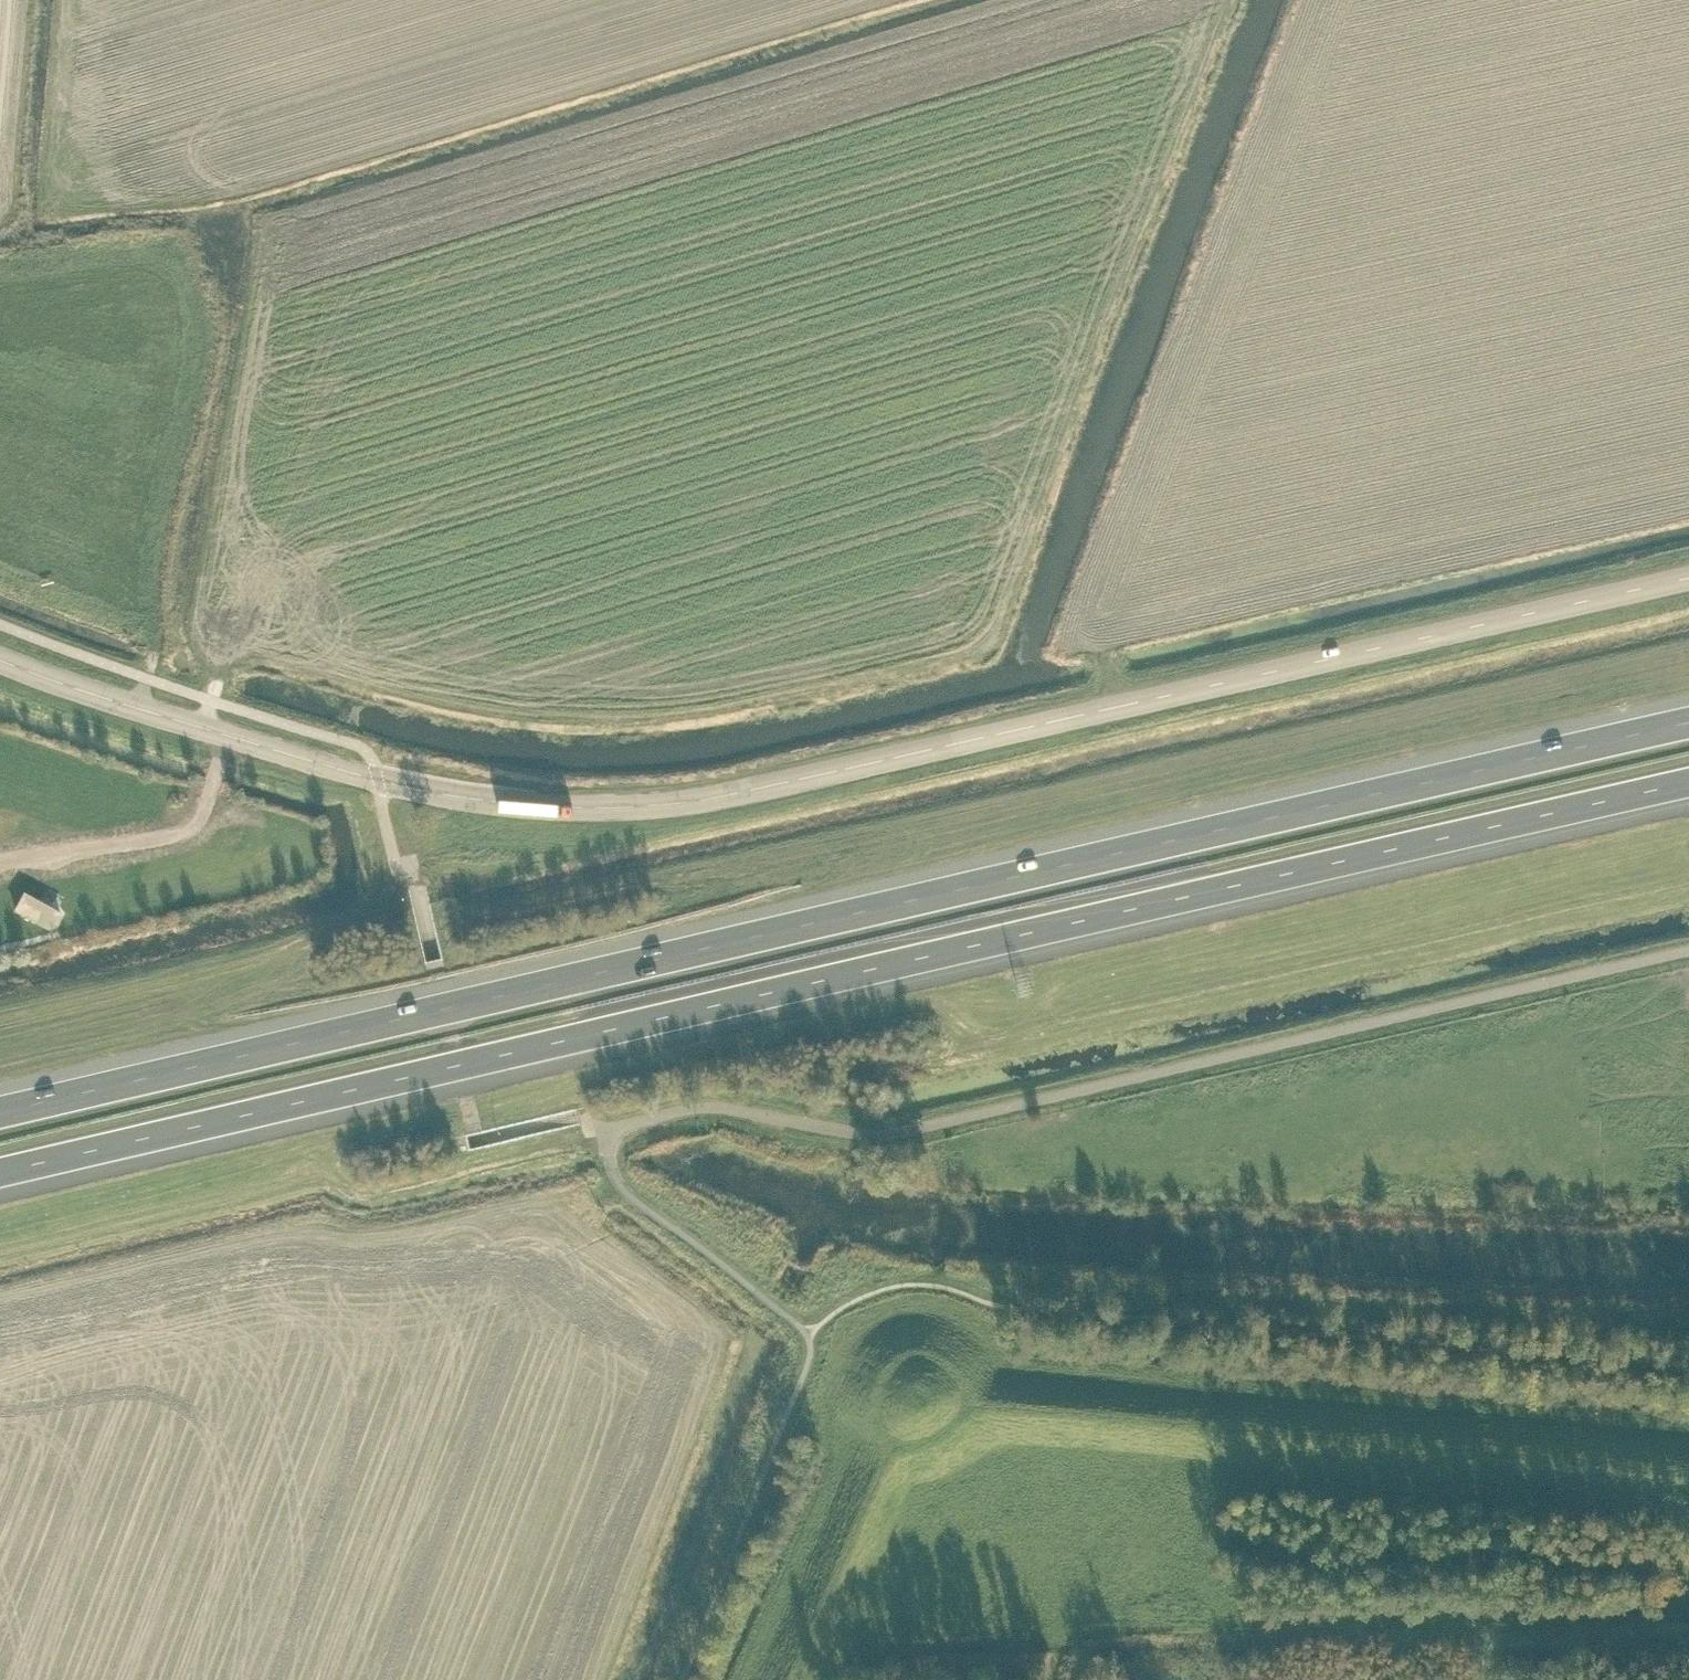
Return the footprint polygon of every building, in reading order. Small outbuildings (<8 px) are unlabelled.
[(25,896),(16,913),(52,932),(61,916),(25,896)]
